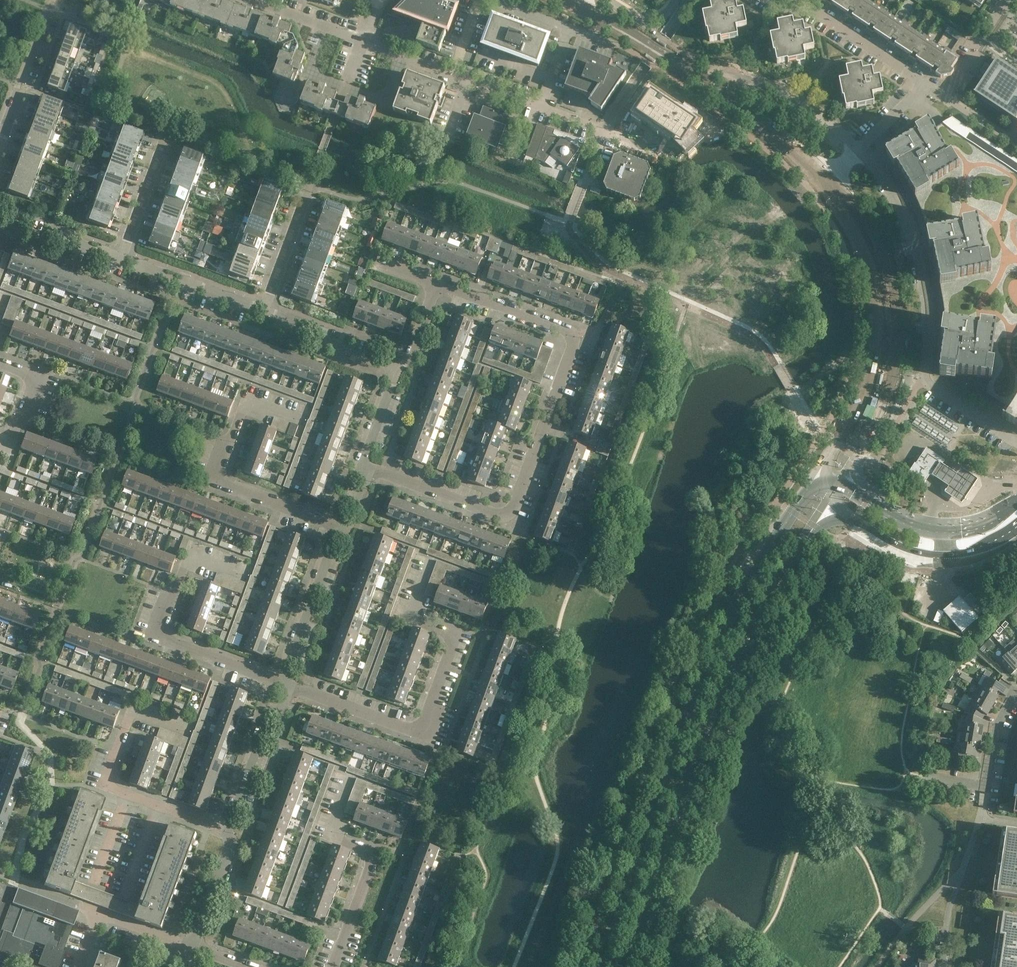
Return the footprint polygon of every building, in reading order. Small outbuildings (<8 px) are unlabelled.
[(171,5),(172,6),(173,3),(178,5),(177,7),(200,16),(201,14),(200,13),(205,0),(173,0),(171,5)] [(200,13),(201,14),(206,16),(205,18),(228,27),(229,24),(228,24),(235,6),(224,2),(224,0),(205,0),(200,13)] [(434,0),(411,0),(400,10),(401,11),(398,14),(396,13),(396,14),(424,24),(417,44),(439,52),(447,32),(448,33),(457,8),(434,0)] [(702,14),(703,15),(704,15),(706,22),(704,22),(704,23),(708,22),(709,26),(710,29),(706,30),(706,31),(707,31),(708,35),(709,41),(720,39),(720,40),(721,40),(721,37),(728,35),(728,39),(729,39),(730,39),(729,35),(736,33),(737,37),(738,37),(736,28),(747,26),(746,22),(745,18),(744,14),(743,10),(738,11),(736,2),(727,4),(726,0),(716,0),(713,0),(711,1),(709,1),(712,12),(702,14)] [(825,2),(827,0),(839,8),(845,0),(822,0),(825,2)] [(839,8),(860,22),(872,4),(866,0),(845,0),(839,8)] [(888,11),(885,8),(881,6),(879,9),(872,4),(860,22),(881,36),(893,18),(886,13),(888,11)] [(263,16),(252,12),(253,9),(248,7),(247,10),(235,6),(228,24),(229,24),(234,26),(233,28),(250,35),(251,32),(256,34),(257,34),(263,16)] [(256,34),(255,37),(271,42),(271,40),(278,42),(277,45),(285,47),(290,45),(296,42),(294,37),(289,35),(290,32),(292,27),(280,22),(281,20),(279,19),(276,18),(275,20),(263,16),(257,34),(256,34)] [(538,66),(549,38),(493,18),(483,46),(538,66)] [(903,50),(910,38),(914,32),(907,27),(909,25),(902,20),(900,23),(893,18),(881,36),(903,50)] [(793,20),(777,23),(779,34),(770,36),(770,37),(772,37),(773,44),(772,44),(772,45),(776,44),(777,51),(773,52),(774,53),(775,53),(777,63),(787,61),(788,62),(789,62),(788,59),(795,57),(796,61),(797,61),(796,57),(803,55),(804,59),(805,59),(804,50),(814,48),(811,32),(805,33),(803,24),(794,26),(793,20)] [(82,42),(86,31),(69,25),(65,36),(82,42)] [(924,64),(935,46),(928,41),(930,38),(923,34),(921,36),(914,32),(910,38),(903,50),(924,64)] [(78,52),(82,42),(65,36),(61,46),(78,52)] [(61,46),(58,56),(74,62),(79,64),(83,54),(78,52),(61,46)] [(951,69),(953,66),(957,60),(950,55),(951,52),(944,48),(942,50),(935,46),(924,64),(937,72),(935,74),(940,78),(951,76),(954,71),(951,69)] [(294,84),(299,72),(302,73),(304,68),(301,67),(305,55),(297,52),(299,47),(285,47),(282,55),(284,56),(282,62),(279,61),(274,77),(294,84)] [(565,88),(592,98),(589,102),(601,111),(626,74),(616,68),(615,70),(610,68),(612,62),(579,49),(565,88)] [(71,72),(74,62),(58,56),(54,66),(71,72)] [(995,59),(973,93),(1016,122),(1016,73),(995,59)] [(862,65),(846,69),(848,79),(839,81),(839,82),(841,82),(842,89),(840,89),(841,91),(845,90),(846,97),(842,98),(842,99),(844,99),(846,109),(856,107),(857,108),(858,108),(857,104),(864,102),(865,106),(866,106),(865,102),(872,101),(873,104),(874,104),(873,95),(883,93),(880,77),(874,78),(872,69),(863,71),(862,65)] [(67,82),(71,72),(54,66),(50,76),(67,82)] [(403,92),(400,91),(393,111),(431,125),(438,105),(435,104),(437,99),(440,100),(445,87),(407,73),(402,86),(405,87),(403,92)] [(50,76),(46,87),(63,93),(67,82),(50,76)] [(323,111),(330,114),(335,116),(339,104),(334,102),(338,93),(326,89),(327,86),(321,84),(320,87),(308,83),(301,103),(302,104),(303,101),(308,103),(307,105),(316,109),(317,106),(324,109),(323,111)] [(636,115),(645,120),(644,121),(646,122),(647,120),(655,125),(654,127),(672,139),(671,141),(682,152),(688,158),(704,142),(692,131),(697,124),(651,93),(636,115)] [(62,103),(42,96),(39,106),(58,113),(62,103)] [(344,106),(339,104),(335,116),(363,126),(364,124),(369,126),(368,128),(369,128),(377,108),(365,103),(366,101),(360,99),(359,101),(347,97),(344,106)] [(36,115),(55,122),(58,113),(39,106),(36,115)] [(483,106),(479,118),(475,117),(468,137),(492,146),(497,148),(498,144),(507,147),(516,123),(507,120),(509,114),(512,115),(512,114),(497,109),(499,110),(498,112),(483,106)] [(32,124),(51,131),(55,122),(36,115),(32,124)] [(882,155),(891,168),(896,177),(901,186),(905,194),(910,204),(914,213),(918,224),(922,235),(925,242),(927,250),(930,259),(932,269),(934,279),(935,289),(937,299),(937,307),(938,315),(938,323),(939,331),(939,338),(936,338),(935,350),(935,362),(933,374),(938,375),(939,375),(940,375),(940,374),(940,373),(949,374),(955,375),(961,376),(967,377),(973,377),(975,378),(979,378),(984,379),(988,380),(986,392),(1009,407),(1011,409),(1012,408),(1013,409),(1010,415),(1007,420),(1002,417),(1002,418),(1009,423),(1013,426),(1016,428),(1016,161),(951,118),(946,122),(935,128),(933,129),(932,129),(929,123),(928,123),(929,126),(916,134),(908,139),(899,144),(891,149),(885,153),(886,153),(882,155)] [(29,133),(48,141),(51,131),(32,124),(29,133)] [(561,140),(553,136),(555,130),(538,124),(526,156),(545,163),(545,162),(551,155),(567,167),(572,159),(573,160),(575,157),(574,157),(579,149),(562,137),(561,140)] [(92,136),(95,128),(90,126),(87,133),(92,136)] [(139,142),(142,133),(123,126),(120,135),(139,142)] [(25,143),(44,150),(48,141),(29,133),(25,143)] [(78,135),(76,141),(82,143),(84,138),(78,135)] [(135,151),(139,142),(120,135),(116,144),(135,151)] [(22,153),(41,160),(44,150),(25,143),(22,153)] [(113,154),(132,161),(135,151),(116,144),(113,154)] [(201,165),(204,156),(185,149),(182,158),(201,165)] [(79,152),(75,162),(81,164),(85,155),(79,152)] [(18,162),(37,169),(41,160),(22,153),(18,162)] [(109,163),(129,170),(132,161),(113,154),(109,163)] [(641,199),(642,194),(651,171),(648,165),(620,154),(614,158),(604,185),(607,192),(634,202),(641,199)] [(178,168),(197,175),(201,165),(182,158),(178,168)] [(15,172),(34,179),(37,169),(18,162),(15,172)] [(551,174),(556,165),(552,162),(546,171),(551,174)] [(106,173),(125,180),(129,170),(109,163),(106,173)] [(194,184),(197,175),(178,168),(175,177),(194,184)] [(100,171),(97,180),(102,182),(122,189),(125,180),(106,173),(100,171)] [(11,181),(30,188),(34,179),(15,172),(11,181)] [(171,187),(190,194),(194,184),(175,177),(171,187)] [(281,195),(285,186),(265,178),(262,188),(281,195)] [(11,181),(7,191),(27,198),(30,188),(11,181)] [(102,182),(99,192),(118,199),(122,189),(102,182)] [(167,196),(187,203),(191,205),(195,196),(190,194),(171,187),(167,196)] [(262,188),(258,197),(278,205),(281,195),(262,188)] [(95,201),(114,208),(118,199),(99,192),(95,201)] [(183,213),(187,203),(167,196),(164,206),(183,213)] [(258,197),(255,207),(274,214),(278,205),(258,197)] [(92,211),(111,218),(114,208),(95,201),(92,211)] [(324,211),(343,218),(346,219),(349,209),(328,201),(324,211)] [(396,203),(394,208),(402,211),(404,206),(396,203)] [(212,205),(210,211),(216,214),(218,208),(212,205)] [(160,215),(180,222),(183,213),(164,206),(160,215)] [(255,207),(251,216),(271,224),(274,214),(255,207)] [(412,209),(410,214),(417,217),(419,211),(412,209)] [(92,211),(88,221),(107,228),(111,218),(92,211)] [(340,227),(343,218),(324,211),(321,220),(340,227)] [(419,211),(417,217),(425,220),(427,214),(419,211)] [(157,225),(176,232),(180,222),(160,215),(157,225)] [(246,215),(243,224),(248,226),(267,233),(271,224),(251,216),(246,215)] [(217,216),(214,224),(220,226),(222,218),(217,216)] [(435,217),(433,223),(441,226),(443,220),(435,217)] [(340,227),(321,220),(317,230),(336,237),(340,227)] [(443,220),(441,226),(448,228),(450,223),(443,220)] [(400,227),(389,223),(382,240),(388,242),(388,241),(394,244),(400,227)] [(243,224),(239,234),(244,235),(264,243),(267,233),(248,226),(243,224)] [(157,225),(153,234),(173,241),(178,243),(181,234),(176,232),(160,226),(157,225)] [(219,235),(221,227),(215,225),(213,233),(219,235)] [(394,244),(394,245),(400,247),(400,246),(406,248),(412,231),(400,227),(394,244)] [(314,239),(333,246),(336,237),(317,230),(314,239)] [(406,248),(406,249),(411,251),(412,250),(418,252),(424,236),(412,231),(406,248)] [(150,244),(169,251),(173,241),(153,234),(150,244)] [(244,235),(241,245),(260,252),(264,243),(244,235)] [(418,252),(417,253),(423,255),(423,254),(429,256),(429,257),(429,258),(436,240),(424,236),(418,252)] [(492,251),(496,240),(490,237),(486,249),(492,251)] [(310,249),(329,256),(333,246),(314,239),(310,249)] [(429,258),(435,260),(435,259),(441,261),(440,262),(441,262),(447,244),(436,240),(429,258)] [(498,253),(502,242),(496,240),(492,251),(498,253)] [(200,241),(197,250),(203,252),(204,248),(206,243),(200,241)] [(4,243),(1,251),(7,253),(10,246),(4,243)] [(441,262),(446,264),(447,263),(452,265),(452,266),(459,249),(447,244),(441,262)] [(241,245),(237,254),(257,261),(260,252),(241,245)] [(513,246),(511,251),(519,254),(521,249),(513,246)] [(307,258),(326,265),(329,256),(310,249),(307,258)] [(464,270),(470,253),(459,249),(452,266),(464,270)] [(535,260),(537,255),(525,250),(523,256),(535,260)] [(13,252),(7,269),(19,273),(25,256),(13,252)] [(4,253),(1,261),(6,263),(9,254),(4,253)] [(464,270),(469,272),(470,271),(476,274),(482,257),(470,253),(464,270)] [(237,254),(234,264),(253,271),(257,261),(237,254)] [(546,264),(548,259),(537,255),(535,260),(546,264)] [(19,273),(30,278),(37,260),(25,256),(19,273)] [(303,268),(322,275),(326,265),(307,258),(303,268)] [(363,258),(360,265),(366,267),(369,260),(363,258)] [(30,278),(42,282),(48,265),(37,260),(30,278)] [(552,261),(550,266),(558,269),(560,263),(552,261)] [(505,266),(494,262),(488,279),(494,281),(494,280),(499,282),(505,266)] [(560,263),(558,269),(566,272),(568,266),(560,263)] [(230,273),(250,280),(253,271),(234,264),(230,273)] [(42,282),(54,286),(60,269),(48,265),(42,282)] [(499,282),(500,282),(500,283),(505,286),(506,285),(512,287),(518,270),(505,266),(499,282)] [(581,277),(583,272),(571,267),(569,273),(581,277)] [(300,277),(319,284),(322,275),(303,268),(300,277)] [(54,286),(65,291),(72,273),(60,269),(54,286)] [(518,270),(512,287),(511,288),(517,290),(517,289),(523,291),(523,292),(529,275),(518,270)] [(592,282),(595,276),(583,272),(581,277),(592,282)] [(65,291),(77,295),(84,278),(72,273),(65,291)] [(523,292),(528,294),(529,293),(535,295),(541,279),(529,275),(523,292)] [(352,276),(349,283),(355,285),(358,278),(352,276)] [(296,287),(315,294),(319,284),(300,277),(296,287)] [(77,295),(89,299),(95,282),(84,278),(77,295)] [(598,278),(596,283),(605,286),(607,281),(598,278)] [(368,279),(366,284),(374,287),(376,282),(368,279)] [(535,295),(534,296),(540,298),(541,297),(546,300),(552,283),(541,279),(535,295)] [(89,299),(101,304),(107,286),(95,282),(89,299)] [(546,300),(546,301),(552,303),(552,302),(558,304),(564,287),(552,283),(546,300)] [(6,284),(4,290),(12,293),(14,287),(6,284)] [(384,285),(382,290),(390,293),(392,288),(384,285)] [(101,304),(112,308),(119,290),(107,286),(101,304)] [(296,287),(293,296),(312,303),(315,294),(296,287)] [(558,304),(558,305),(563,307),(564,306),(570,308),(569,309),(576,292),(564,287),(558,304)] [(392,288),(390,293),(397,296),(399,291),(392,288)] [(17,289),(15,294),(23,297),(25,292),(17,289)] [(112,308),(124,312),(130,295),(119,290),(112,308)] [(581,312),(587,296),(576,292),(569,309),(575,311),(575,310),(581,312)] [(29,293),(27,298),(35,301),(37,296),(29,293)] [(124,312),(136,317),(142,299),(130,295),(124,312)] [(11,296),(9,301),(20,305),(21,304),(22,300),(11,296)] [(587,296),(581,312),(581,313),(581,314),(587,316),(587,315),(594,317),(600,300),(587,296)] [(41,297),(39,303),(47,306),(49,300),(41,297)] [(136,317),(147,321),(154,303),(142,299),(136,317)] [(18,311),(20,305),(9,301),(7,307),(18,311)] [(372,305),(360,301),(354,319),(359,321),(360,320),(366,322),(365,323),(372,305)] [(52,302),(50,307),(58,310),(60,305),(52,302)] [(341,304),(338,313),(346,316),(349,307),(341,304)] [(365,323),(371,325),(371,324),(377,326),(377,327),(384,310),(372,305),(365,323)] [(64,306),(62,311),(70,314),(72,309),(64,306)] [(16,316),(18,311),(7,307),(5,312),(16,316)] [(76,310),(74,316),(82,319),(84,313),(76,310)] [(377,327),(383,329),(383,328),(389,331),(388,332),(389,332),(395,314),(384,310),(377,327)] [(14,322),(14,321),(16,316),(5,312),(3,318),(14,322)] [(401,335),(407,319),(395,314),(389,332),(394,334),(395,333),(401,335)] [(87,315),(85,320),(93,323),(95,318),(87,315)] [(191,337),(197,319),(186,315),(179,332),(191,337)] [(473,323),(466,320),(456,317),(454,322),(455,323),(453,328),(469,334),(473,323)] [(3,318),(1,323),(12,328),(14,322),(3,318)] [(99,319),(97,324),(105,327),(107,322),(99,319)] [(203,341),(209,324),(197,319),(191,337),(203,341)] [(9,336),(21,341),(26,326),(14,321),(14,322),(12,328),(9,336)] [(111,323),(109,329),(117,331),(119,326),(111,323)] [(221,328),(209,324),(203,341),(214,345),(221,328)] [(612,325),(610,331),(611,331),(609,337),(608,337),(625,344),(630,331),(612,325)] [(32,345),(38,330),(26,326),(21,341),(32,345)] [(502,328),(496,326),(489,342),(501,347),(508,329),(502,327),(502,328)] [(485,327),(481,339),(487,341),(491,330),(485,327)] [(122,328),(121,333),(129,336),(131,330),(122,328)] [(226,350),(232,332),(221,328),(214,345),(226,350)] [(450,334),(451,334),(448,340),(465,347),(469,334),(453,328),(453,329),(452,328),(450,334)] [(508,330),(508,329),(501,347),(513,351),(519,334),(514,332),(514,333),(508,330)] [(44,349),(49,334),(38,330),(32,345),(44,349)] [(134,332),(132,337),(140,340),(142,335),(134,332)] [(238,354),(244,337),(232,332),(226,350),(238,354)] [(56,354),(61,339),(49,334),(44,349),(56,354)] [(519,335),(520,334),(519,334),(513,351),(524,355),(531,338),(526,336),(525,337),(519,335)] [(249,358),(256,341),(244,337),(238,354),(249,358)] [(625,344),(608,337),(606,342),(607,343),(605,349),(604,348),(603,349),(621,356),(625,344)] [(646,337),(643,346),(648,348),(651,339),(646,337)] [(531,339),(531,338),(524,355),(535,359),(536,360),(537,357),(539,351),(541,345),(542,345),(543,342),(537,340),(537,341),(531,339)] [(67,358),(73,343),(61,339),(56,354),(67,358)] [(445,346),(446,346),(444,352),(461,358),(465,347),(448,340),(447,340),(445,346)] [(261,363),(267,345),(256,341),(249,358),(261,363)] [(79,362),(85,347),(73,343),(67,358),(79,362)] [(279,350),(267,345),(261,363),(273,367),(279,350)] [(553,349),(542,345),(541,345),(539,351),(551,355),(553,349)] [(96,351),(85,347),(79,362),(91,367),(96,351)] [(177,348),(175,353),(184,356),(186,351),(177,348)] [(621,356),(603,349),(602,354),(603,354),(600,360),(599,360),(599,361),(617,367),(621,356)] [(291,354),(279,350),(273,367),(284,371),(291,354)] [(637,362),(642,364),(647,352),(641,350),(637,362)] [(102,371),(108,356),(96,351),(91,367),(102,371)] [(477,351),(474,358),(480,360),(482,353),(477,351)] [(537,357),(549,361),(551,355),(539,351),(537,357)] [(189,352),(187,357),(195,360),(197,355),(189,352)] [(440,364),(439,363),(456,370),(461,358),(444,352),(443,352),(441,357),(442,358),(440,364)] [(284,371),(296,376),(302,358),(291,354),(284,371)] [(102,371),(114,375),(120,360),(108,356),(102,371)] [(201,356),(199,362),(207,365),(209,359),(201,356)] [(484,357),(482,362),(490,365),(492,359),(484,357)] [(536,360),(535,359),(534,362),(547,367),(549,361),(537,357),(536,360)] [(296,376),(308,380),(314,363),(302,358),(296,376)] [(120,360),(114,375),(126,380),(131,364),(120,360)] [(212,361),(210,366),(219,369),(221,364),(212,361)] [(595,372),(612,379),(617,367),(599,361),(597,366),(598,366),(596,372),(595,372)] [(500,362),(498,368),(505,371),(507,365),(500,362)] [(532,367),(545,372),(547,367),(534,362),(532,367)] [(633,373),(638,375),(642,364),(637,362),(633,373)] [(308,380),(319,384),(326,367),(314,363),(308,380)] [(435,375),(452,381),(456,370),(439,363),(437,369),(438,369),(435,375)] [(224,365),(222,370),(231,373),(232,368),(224,365)] [(507,365),(505,371),(513,373),(515,368),(507,365)] [(485,367),(481,379),(486,381),(490,369),(485,367)] [(530,373),(543,378),(545,372),(532,367),(530,373)] [(236,369),(234,374),(242,378),(244,372),(236,369)] [(475,369),(472,376),(478,378),(481,371),(475,369)] [(595,372),(593,377),(594,378),(592,383),(608,390),(612,379),(595,372)] [(528,379),(541,384),(543,378),(530,373),(528,379)] [(5,390),(10,378),(0,374),(0,388),(5,390)] [(248,374),(246,379),(254,382),(256,377),(248,374)] [(324,382),(329,384),(332,375),(327,374),(324,382)] [(432,381),(433,381),(431,387),(448,393),(452,381),(435,375),(432,381)] [(175,380),(163,376),(158,391),(169,396),(175,380)] [(472,376),(469,384),(475,386),(478,378),(472,376)] [(363,383),(346,377),(342,388),(359,395),(363,383)] [(532,384),(515,377),(511,390),(527,396),(528,396),(530,390),(529,390),(532,384)] [(631,377),(628,385),(634,387),(637,379),(631,377)] [(259,378),(257,383),(266,386),(268,381),(259,378)] [(476,391),(482,393),(486,381),(481,379),(476,391)] [(175,380),(169,396),(181,400),(187,385),(175,380)] [(271,382),(269,387),(277,391),(279,385),(271,382)] [(592,383),(591,383),(589,389),(590,389),(588,395),(604,401),(608,390),(592,383)] [(181,400),(193,404),(198,389),(187,385),(181,400)] [(322,385),(319,393),(325,395),(328,387),(322,385)] [(628,385),(626,392),(631,394),(634,387),(628,385)] [(283,386),(281,392),(289,395),(291,390),(283,386)] [(428,392),(429,393),(427,398),(444,405),(448,393),(431,387),(430,387),(428,392)] [(355,406),(359,395),(342,388),(337,400),(355,406)] [(198,389),(193,404),(204,409),(210,393),(198,389)] [(526,402),(525,402),(527,396),(511,390),(506,401),(523,407),(524,408),(526,402)] [(294,391),(292,396),(301,399),(303,394),(294,391)] [(467,391),(464,399),(469,401),(472,393),(467,391)] [(472,402),(477,404),(482,393),(476,391),(472,402)] [(210,393),(204,409),(216,413),(222,398),(210,393)] [(306,395),(304,400),(312,403),(314,398),(306,395)] [(588,395),(587,395),(584,401),(585,401),(583,407),(600,413),(604,401),(588,395)] [(318,397),(315,405),(320,407),(323,399),(318,397)] [(216,413),(228,417),(233,402),(222,398),(216,413)] [(424,404),(425,404),(423,410),(439,416),(444,405),(427,398),(426,398),(424,404)] [(464,399),(461,407),(466,409),(469,401),(464,399)] [(623,399),(620,407),(626,409),(629,401),(623,399)] [(350,418),(355,406),(337,400),(333,412),(350,418)] [(523,407),(506,401),(502,400),(498,411),(502,413),(519,419),(520,419),(522,414),(521,413),(523,407)] [(583,407),(582,406),(580,412),(581,413),(579,418),(595,425),(600,413),(583,407)] [(620,407),(617,415),(622,417),(626,409),(620,407)] [(314,409),(311,417),(315,418),(316,419),(316,418),(319,410),(314,409)] [(420,416),(421,416),(418,422),(435,428),(439,416),(423,410),(422,410),(420,416)] [(346,430),(350,418),(333,412),(329,423),(346,430)] [(517,425),(516,425),(519,419),(502,413),(498,425),(507,428),(515,431),(517,425)] [(458,414),(455,422),(461,425),(464,416),(458,414)] [(280,419),(275,417),(271,428),(276,430),(280,419)] [(466,418),(463,426),(469,428),(472,420),(466,418)] [(579,418),(578,418),(576,424),(577,424),(574,431),(591,437),(595,425),(579,418)] [(276,430),(277,431),(282,432),(286,421),(280,419),(276,430)] [(309,419),(305,428),(311,430),(314,421),(309,419)] [(286,421),(282,432),(287,434),(292,423),(286,421)] [(415,427),(416,428),(414,433),(431,440),(435,428),(418,422),(417,421),(415,427)] [(498,425),(489,421),(485,434),(501,440),(502,440),(504,434),(506,428),(507,429),(507,428),(498,425)] [(455,422),(452,430),(458,432),(461,425),(455,422)] [(287,434),(294,437),(299,426),(292,423),(287,434)] [(342,441),(346,430),(329,423),(324,435),(342,441)] [(614,423),(611,431),(617,433),(620,425),(614,423)] [(276,430),(271,428),(262,425),(257,437),(273,442),(277,431),(276,430)] [(463,426),(461,433),(466,435),(469,428),(463,426)] [(304,432),(301,440),(306,442),(309,433),(304,432)] [(26,433),(20,448),(32,452),(38,437),(26,433)] [(411,439),(412,439),(410,445),(426,451),(431,440),(414,433),(413,433),(411,439)] [(500,446),(499,446),(501,440),(485,434),(481,445),(497,451),(498,452),(500,446)] [(337,453),(342,441),(324,435),(320,447),(337,453)] [(38,437),(32,452),(44,457),(49,442),(38,437)] [(273,442),(257,437),(253,449),(268,454),(273,442)] [(449,438),(446,446),(452,448),(455,440),(449,438)] [(458,441),(455,449),(460,451),(463,443),(458,441)] [(599,447),(610,451),(612,445),(601,441),(599,447)] [(49,442),(44,457),(55,461),(61,446),(49,442)] [(582,461),(587,449),(569,442),(567,448),(568,448),(566,454),(582,461)] [(300,443),(297,451),(302,453),(305,445),(300,443)] [(407,450),(408,451),(405,457),(422,463),(426,451),(410,445),(409,445),(407,450)] [(496,458),(495,457),(497,451),(481,445),(476,457),(493,463),(494,463),(496,458)] [(61,446),(55,461),(67,465),(73,450),(61,446)] [(446,446),(443,454),(449,456),(452,448),(446,446)] [(333,465),(337,453),(320,447),(316,458),(333,465)] [(599,447),(597,453),(608,457),(610,451),(599,447)] [(926,480),(930,474),(934,477),(945,460),(926,448),(916,464),(915,463),(911,469),(909,472),(925,482),(926,480)] [(268,454),(253,449),(249,460),(264,466),(268,454)] [(455,449),(452,457),(457,459),(460,451),(455,449)] [(73,450),(67,465),(79,470),(84,455),(73,450)] [(582,461),(566,454),(565,454),(563,460),(564,460),(561,466),(578,472),(582,461)] [(84,455),(79,470),(91,474),(96,459),(84,455)] [(296,455),(293,463),(298,465),(301,457),(296,455)] [(448,459),(442,457),(437,469),(443,471),(448,459)] [(492,469),(491,469),(493,463),(476,457),(472,468),(488,475),(489,475),(492,469)] [(329,476),(333,465),(316,458),(311,470),(329,476)] [(244,472),(260,478),(264,466),(249,460),(244,472)] [(457,463),(456,463),(451,460),(446,472),(452,475),(457,463)] [(944,494),(962,505),(970,492),(979,480),(961,468),(957,474),(938,462),(930,475),(942,483),(949,487),(944,494)] [(559,472),(557,478),(574,484),(577,485),(582,474),(578,472),(561,466),(560,466),(558,471),(559,472)] [(291,467),(288,475),(293,477),(296,469),(291,467)] [(487,481),(486,481),(488,475),(472,468),(468,480),(485,487),(487,481)] [(325,488),(329,476),(311,470),(307,482),(325,488)] [(134,490),(140,475),(128,471),(123,486),(134,490)] [(596,471),(594,478),(599,480),(602,473),(596,471)] [(152,479),(140,475),(134,490),(146,494),(152,479)] [(574,484),(557,478),(556,477),(554,483),(555,483),(553,489),(569,495),(574,484)] [(287,478),(284,487),(289,489),(292,480),(287,478)] [(594,478),(591,486),(597,488),(599,480),(594,478)] [(158,499),(163,484),(152,479),(146,494),(158,499)] [(307,482),(303,493),(320,500),(325,488),(307,482)] [(175,488),(163,484),(158,499),(169,503),(175,488)] [(187,492),(175,488),(169,503),(181,507),(187,492)] [(569,495),(553,489),(552,489),(550,495),(551,495),(549,501),(565,507),(569,495)] [(198,496),(187,492),(181,507),(193,512),(198,496)] [(0,505),(0,510),(10,513),(16,498),(4,494),(0,505)] [(588,494),(585,501),(591,503),(594,496),(588,494)] [(210,501),(198,496),(193,512),(204,516),(210,501)] [(16,498),(10,513),(22,518),(27,503),(16,498)] [(393,499),(387,515),(400,520),(406,503),(406,502),(400,500),(400,501),(393,499)] [(222,505),(210,501),(204,516),(216,520),(222,505)] [(565,507),(549,501),(548,501),(545,506),(546,507),(544,513),(561,519),(565,507)] [(585,501),(583,509),(588,511),(591,503),(585,501)] [(27,503),(22,518),(33,522),(39,507),(27,503)] [(412,505),(412,506),(406,503),(400,520),(411,524),(417,508),(418,507),(412,505)] [(233,509),(222,505),(216,520),(228,525),(233,509)] [(39,507),(33,522),(45,526),(51,511),(39,507)] [(424,509),(423,510),(417,508),(411,524),(423,529),(429,512),(429,511),(424,509)] [(245,514),(233,509),(228,525),(239,529),(245,514)] [(51,511),(45,526),(57,531),(62,516),(51,511)] [(435,513),(435,514),(429,512),(423,529),(434,533),(441,516),(441,515),(435,513)] [(561,519),(544,513),(543,512),(541,518),(542,518),(540,524),(557,530),(561,519)] [(257,518),(245,514),(239,529),(251,533),(257,518)] [(62,516),(57,531),(68,535),(74,520),(62,516)] [(447,517),(446,518),(441,516),(434,533),(446,537),(452,520),(447,517)] [(580,517),(577,525),(582,527),(585,519),(580,517)] [(251,533),(263,537),(268,522),(257,518),(251,533)] [(458,522),(458,523),(452,520),(446,537),(458,541),(464,525),(464,524),(458,522)] [(557,530),(540,524),(539,524),(537,530),(538,530),(535,536),(552,543),(557,530)] [(470,526),(470,527),(464,525),(458,541),(469,546),(475,529),(476,528),(470,526)] [(577,525),(574,532),(579,534),(582,527),(577,525)] [(393,538),(395,532),(383,527),(381,533),(393,538)] [(269,529),(266,537),(271,539),(274,531),(269,529)] [(482,530),(481,531),(475,529),(469,546),(481,550),(487,533),(487,532),(482,530)] [(100,547),(112,551),(118,536),(106,532),(100,547)] [(306,539),(289,532),(284,544),(302,550),(306,539)] [(493,535),(493,536),(487,533),(481,550),(493,554),(499,538),(499,537),(493,535)] [(376,534),(374,540),(375,541),(372,546),(389,553),(393,541),(376,534)] [(399,534),(397,539),(405,542),(407,537),(399,534)] [(118,536),(112,551),(124,555),(129,540),(118,536)] [(407,537),(405,542),(412,545),(414,539),(407,537)] [(505,539),(505,540),(499,538),(493,554),(504,559),(511,541),(505,539)] [(129,540),(124,555),(135,560),(141,545),(129,540)] [(571,540),(568,548),(573,550),(576,542),(571,540)] [(265,541),(262,549),(267,551),(270,543),(265,541)] [(423,542),(421,548),(428,550),(429,548),(430,545),(423,542)] [(280,556),(297,562),(302,550),(284,544),(280,556)] [(141,545),(135,560),(147,564),(153,549),(141,545)] [(372,546),(371,546),(369,552),(370,552),(368,558),(385,564),(389,553),(372,546)] [(409,547),(406,555),(412,557),(415,549),(409,547)] [(428,550),(426,553),(434,556),(436,551),(429,548),(428,550)] [(159,568),(165,553),(153,549),(147,564),(159,568)] [(171,573),(176,558),(165,553),(159,568),(171,573)] [(261,553),(258,561),(263,563),(266,555),(261,553)] [(445,554),(443,559),(450,562),(452,557),(445,554)] [(293,574),(297,562),(280,556),(275,567),(293,574)] [(452,557),(450,562),(458,565),(460,559),(452,557)] [(368,558),(367,558),(365,563),(366,564),(364,570),(380,576),(385,564),(368,558)] [(448,565),(437,561),(435,566),(446,570),(448,565)] [(403,563),(400,570),(406,572),(409,565),(403,563)] [(468,563),(466,568),(473,571),(475,565),(468,563)] [(256,564),(253,572),(258,574),(259,574),(262,566),(256,564)] [(448,565),(446,570),(455,573),(457,568),(448,565)] [(475,565),(473,571),(481,573),(483,568),(475,565)] [(433,572),(444,576),(446,570),(435,566),(433,572)] [(288,585),(293,574),(275,567),(271,579),(288,585)] [(364,570),(363,569),(361,575),(362,575),(360,581),(376,588),(380,576),(364,570)] [(400,570),(398,578),(403,580),(406,572),(400,570)] [(465,571),(463,576),(470,579),(472,574),(465,571)] [(491,571),(489,577),(497,579),(499,574),(491,571)] [(217,572),(215,580),(213,584),(219,586),(223,574),(217,572)] [(431,577),(442,581),(444,576),(433,572),(431,577)] [(219,586),(220,586),(224,588),(229,576),(223,574),(219,586)] [(472,574),(470,579),(478,582),(480,576),(472,574)] [(251,575),(248,584),(253,586),(257,577),(252,576),(251,575)] [(234,578),(229,576),(224,588),(230,590),(234,578)] [(440,587),(441,585),(442,581),(431,577),(429,583),(440,587)] [(240,581),(234,578),(230,590),(236,592),(240,581)] [(267,591),(284,597),(288,585),(271,579),(267,591)] [(488,579),(486,585),(494,588),(496,582),(488,579)] [(213,584),(205,580),(200,593),(215,598),(220,586),(219,586),(213,584)] [(241,594),(245,583),(240,581),(236,592),(237,592),(241,594)] [(360,581),(359,581),(356,587),(357,587),(355,593),(372,599),(376,588),(360,581)] [(427,589),(438,593),(440,587),(429,583),(427,589)] [(440,605),(440,604),(446,606),(452,590),(441,585),(440,587),(438,593),(436,599),(434,603),(440,605)] [(395,586),(392,594),(397,596),(400,588),(395,586)] [(247,587),(244,595),(249,597),(252,589),(247,587)] [(427,589),(425,595),(436,599),(438,593),(427,589)] [(452,609),(452,608),(458,611),(464,594),(452,590),(446,606),(446,607),(452,609)] [(262,602),(280,609),(284,597),(267,591),(262,602)] [(211,610),(215,598),(200,593),(196,604),(211,610)] [(355,593),(354,593),(352,598),(353,599),(351,605),(368,611),(372,599),(355,593)] [(392,594),(389,601),(394,603),(397,596),(392,594)] [(463,614),(464,613),(470,615),(476,598),(464,594),(458,611),(458,612),(463,614)] [(984,609),(970,594),(962,601),(957,595),(939,611),(960,634),(978,618),(977,616),(984,609)] [(475,618),(475,617),(482,619),(488,603),(476,598),(470,615),(469,616),(475,618)] [(242,599),(239,607),(245,609),(248,601),(242,599)] [(4,601),(0,612),(0,617),(10,621),(16,606),(4,601)] [(258,614),(275,620),(280,609),(262,602),(258,614)] [(207,621),(211,610),(196,604),(191,616),(207,621)] [(351,605),(350,604),(348,610),(349,610),(347,616),(363,622),(368,611),(351,605)] [(27,610),(16,606),(10,621),(22,625),(27,610)] [(386,609),(383,617),(389,619),(392,612),(386,609)] [(39,615),(27,610),(22,625),(34,630),(39,615)] [(238,611),(235,619),(240,621),(243,613),(238,611)] [(271,632),(275,620),(258,614),(254,626),(271,632)] [(191,616),(187,628),(202,633),(207,621),(191,616)] [(347,616),(346,616),(344,622),(345,622),(342,628),(359,634),(363,622),(347,616)] [(383,617),(380,625),(386,627),(389,619),(383,617)] [(392,620),(389,627),(394,629),(397,622),(392,620)] [(234,622),(231,630),(236,632),(239,624),(234,622)] [(65,641),(77,646),(83,631),(71,626),(65,641)] [(267,644),(271,632),(254,626),(249,637),(267,644)] [(342,628),(341,628),(339,633),(340,634),(338,640),(355,646),(359,634),(342,628)] [(409,640),(425,646),(426,646),(428,641),(427,640),(430,634),(413,628),(409,640)] [(83,631),(77,646),(89,650),(94,635),(83,631)] [(378,633),(375,640),(380,642),(383,635),(378,633)] [(499,633),(497,639),(498,639),(495,645),(512,651),(516,640),(499,633)] [(230,634),(227,642),(232,644),(237,646),(240,639),(235,637),(235,636),(230,634)] [(94,635),(89,650),(101,654),(106,639),(94,635)] [(386,636),(383,643),(389,645),(391,638),(386,636)] [(249,637),(245,649),(262,655),(267,644),(249,637)] [(106,639),(101,654),(112,659),(118,644),(106,639)] [(338,640),(337,639),(335,645),(336,645),(334,651),(350,657),(355,646),(338,640)] [(375,640),(372,648),(377,650),(380,642),(375,640)] [(404,651),(421,658),(422,658),(424,652),(423,652),(425,646),(409,640),(404,651)] [(1004,648),(1008,653),(1016,663),(1016,645),(1013,640),(1004,648)] [(383,643),(380,651),(386,653),(389,645),(383,643)] [(118,644),(112,659),(124,663),(130,648),(118,644)] [(0,648),(0,651),(7,654),(9,648),(1,645),(0,648)] [(495,645),(494,645),(492,651),(493,651),(491,657),(508,663),(512,651),(495,645)] [(532,646),(529,653),(535,655),(538,648),(532,646)] [(130,648),(124,663),(130,665),(128,670),(133,672),(135,667),(136,668),(141,652),(130,648)] [(13,650),(11,655),(19,658),(21,653),(13,650)] [(334,651),(333,651),(331,657),(332,657),(330,663),(346,669),(350,657),(334,651)] [(400,663),(417,669),(418,670),(420,664),(419,663),(421,658),(404,651),(400,663)] [(141,652),(136,668),(148,672),(153,657),(141,652)] [(1016,669),(1016,663),(1008,653),(999,661),(1003,665),(1011,675),(1016,669)] [(369,656),(366,663),(372,665),(374,658),(369,656)] [(159,676),(164,661),(153,657),(148,672),(159,676)] [(491,657),(490,657),(488,662),(489,663),(487,669),(503,675),(508,663),(491,657)] [(377,659),(374,667),(380,669),(383,661),(377,659)] [(176,665),(164,661),(159,676),(170,680),(176,665)] [(526,661),(524,669),(529,671),(532,663),(526,661)] [(330,663),(329,662),(326,668),(327,669),(325,675),(324,674),(324,675),(342,681),(346,669),(330,663)] [(366,663),(363,671),(369,673),(372,665),(366,663)] [(396,675),(412,681),(413,681),(415,675),(417,669),(400,663),(396,675)] [(176,665),(170,680),(182,685),(188,670),(176,665)] [(56,666),(54,671),(63,674),(65,669),(56,666)] [(374,667),(372,674),(377,676),(380,669),(374,667)] [(487,669),(486,668),(484,674),(485,674),(483,680),(499,686),(503,675),(487,669)] [(0,685),(0,686),(11,691),(18,673),(6,669),(0,685)] [(524,669),(521,677),(526,679),(529,671),(524,669)] [(68,670),(66,676),(74,679),(76,673),(68,670)] [(188,670),(182,685),(194,689),(199,674),(188,670)] [(205,693),(211,678),(199,674),(194,689),(205,693)] [(80,675),(78,680),(86,683),(88,678),(80,675)] [(367,677),(362,675),(361,675),(357,687),(363,689),(367,677)] [(392,686),(408,692),(409,693),(411,687),(410,687),(412,681),(396,675),(392,686)] [(986,677),(981,687),(983,688),(996,695),(998,691),(1006,696),(1009,690),(986,677)] [(372,692),(376,680),(370,678),(366,690),(372,692)] [(92,679),(90,684),(98,687),(100,682),(92,679)] [(483,680),(482,680),(479,686),(480,686),(478,692),(495,698),(499,686),(483,680)] [(141,689),(140,693),(148,696),(150,692),(146,691),(148,684),(144,682),(141,689)] [(103,683),(101,689),(110,692),(112,686),(103,683)] [(212,684),(209,692),(214,694),(217,686),(212,684)] [(43,702),(55,707),(61,689),(49,685),(43,702)] [(518,685),(515,692),(521,694),(523,687),(518,685)] [(392,686),(387,698),(405,704),(407,699),(406,698),(408,692),(392,686)] [(249,694),(231,687),(227,699),(244,706),(249,694)] [(115,688),(113,693),(121,696),(123,691),(115,688)] [(993,706),(998,696),(996,695),(983,688),(978,697),(993,706)] [(61,689),(55,707),(66,711),(73,694),(61,689)] [(478,692),(477,692),(475,697),(476,698),(474,703),(491,710),(495,698),(478,692)] [(515,692),(512,700),(518,702),(521,694),(515,692)] [(73,694),(66,711),(78,715),(85,698),(73,694)] [(208,696),(205,704),(210,706),(213,698),(208,696)] [(978,697),(968,714),(982,719),(985,714),(987,715),(993,706),(978,697)] [(85,698),(78,715),(90,720),(96,702),(85,698)] [(244,706),(227,699),(223,711),(240,717),(244,706)] [(96,702),(90,720),(102,724),(108,707),(96,702)] [(474,703),(473,703),(471,709),(472,709),(470,715),(486,721),(491,710),(474,703)] [(108,707),(102,724),(113,728),(120,711),(108,707)] [(203,708),(200,716),(206,718),(209,710),(203,708)] [(509,708),(506,716),(512,718),(515,710),(509,708)] [(240,717),(223,711),(218,722),(236,729),(240,717)] [(967,723),(965,733),(965,734),(981,737),(983,726),(981,725),(982,719),(968,714),(967,723)] [(470,715),(469,715),(467,720),(468,721),(465,727),(482,733),(486,721),(470,715)] [(506,716),(504,723),(509,725),(512,718),(506,716)] [(325,721),(326,720),(320,718),(320,719),(313,717),(307,733),(319,738),(325,721)] [(199,719),(196,727),(201,729),(204,721),(199,719)] [(337,725),(337,724),(332,722),(331,723),(325,721),(319,738),(331,742),(337,725)] [(236,729),(218,722),(214,734),(231,741),(236,729)] [(349,730),(349,729),(343,727),(343,728),(337,725),(331,742),(343,746),(349,730)] [(465,727),(464,726),(462,732),(463,732),(461,738),(478,745),(482,733),(465,727)] [(166,730),(160,728),(156,739),(161,741),(166,730)] [(161,741),(165,742),(167,743),(171,732),(166,730),(161,741)] [(360,734),(361,733),(355,731),(355,732),(349,730),(343,746),(354,751),(360,734)] [(194,731),(191,739),(196,741),(199,732),(195,731),(194,731)] [(501,731),(498,739),(503,741),(506,733),(501,731)] [(173,745),(177,734),(171,732),(167,743),(173,745)] [(965,733),(958,732),(956,743),(977,747),(980,748),(981,737),(965,734),(965,733)] [(182,736),(177,734),(173,745),(178,747),(182,736)] [(231,741),(214,734),(210,746),(227,752),(231,741)] [(372,738),(372,737),(367,735),(366,736),(360,734),(354,751),(366,755),(372,738)] [(160,754),(165,742),(161,741),(156,739),(147,736),(143,748),(160,754)] [(184,749),(188,738),(182,736),(178,747),(179,747),(184,749)] [(384,742),(378,739),(378,740),(372,738),(366,755),(377,759),(384,742)] [(461,738),(460,738),(458,744),(459,744),(457,751),(473,757),(478,745),(461,738)] [(498,739),(495,746),(501,749),(503,741),(498,739)] [(190,742),(187,751),(192,753),(195,744),(190,742)] [(395,747),(396,746),(390,744),(390,745),(384,742),(377,759),(389,763),(395,747)] [(958,755),(957,761),(968,763),(969,757),(981,759),(982,752),(976,751),(977,747),(956,743),(954,754),(958,755)] [(313,755),(315,749),(303,744),(301,750),(313,755)] [(9,756),(29,763),(33,752),(13,745),(9,756)] [(227,752),(210,746),(205,758),(223,764),(227,752)] [(179,747),(176,756),(181,758),(184,749),(179,747)] [(407,751),(407,750),(402,748),(401,749),(395,747),(389,763),(401,768),(407,751)] [(156,766),(160,754),(143,748),(139,759),(156,766)] [(319,751),(317,756),(325,759),(327,754),(319,751)] [(419,755),(419,754),(413,752),(413,753),(407,751),(401,768),(412,772),(419,755)] [(296,752),(294,757),(295,758),(292,764),(309,770),(313,758),(296,752)] [(185,754),(182,762),(188,764),(191,756),(185,754)] [(327,754),(325,759),(332,762),(334,757),(327,754)] [(430,759),(425,757),(424,757),(419,755),(412,772),(424,776),(430,759)] [(492,755),(489,763),(495,765),(498,757),(492,755)] [(5,766),(25,773),(29,763),(9,756),(5,766)] [(968,763),(980,765),(981,759),(969,757),(968,763)] [(223,764),(205,758),(201,769),(219,776),(223,764)] [(139,759),(134,771),(152,778),(156,766),(139,759)] [(174,759),(171,768),(176,769),(180,761),(174,759)] [(342,759),(340,765),(348,768),(348,766),(350,762),(342,759)] [(292,764),(291,763),(289,769),(290,769),(288,775),(305,781),(309,770),(292,764)] [(329,764),(326,772),(332,774),(335,766),(329,764)] [(21,783),(25,773),(5,766),(1,776),(21,783)] [(181,766),(178,774),(183,776),(186,768),(181,766)] [(348,768),(346,771),(354,774),(356,768),(348,766),(348,768)] [(219,776),(201,769),(197,781),(214,787),(219,776)] [(152,778),(134,771),(130,783),(147,789),(152,778)] [(170,771),(167,779),(172,781),(175,773),(170,771)] [(364,771),(362,777),(370,780),(372,774),(364,771)] [(372,774),(370,780),(378,783),(380,777),(372,774)] [(288,775),(287,775),(285,781),(286,781),(284,787),(300,793),(305,781),(288,775)] [(18,793),(21,783),(1,776),(0,780),(0,787),(18,793)] [(177,777),(174,786),(179,788),(182,779),(177,777)] [(357,778),(355,784),(366,788),(368,782),(357,778)] [(323,780),(320,788),(326,790),(329,782),(323,780)] [(388,780),(386,785),(393,788),(395,783),(388,780)] [(214,787),(197,781),(193,793),(210,799),(214,787)] [(368,782),(366,788),(374,791),(376,785),(368,782)] [(166,783),(163,791),(168,793),(171,785),(166,783)] [(395,783),(393,788),(401,791),(403,786),(395,783)] [(364,794),(366,788),(355,784),(353,790),(364,794)] [(14,803),(18,793),(0,787),(0,798),(14,803)] [(284,787),(283,787),(281,792),(282,793),(279,799),(296,805),(300,793),(284,787)] [(320,788),(318,795),(323,797),(326,790),(320,788)] [(384,788),(382,794),(390,797),(392,791),(384,788)] [(172,789),(169,797),(175,799),(178,791),(172,789)] [(411,789),(409,794),(416,797),(418,791),(411,789)] [(362,799),(364,794),(353,790),(351,795),(362,799)] [(146,900),(143,899),(143,900),(141,906),(112,895),(74,881),(77,875),(74,874),(85,844),(96,812),(99,813),(104,800),(78,791),(72,806),(60,841),(51,866),(48,872),(44,885),(162,929),(165,921),(167,915),(169,910),(181,878),(197,834),(171,825),(166,838),(169,839),(157,870),(146,900)] [(392,791),(390,797),(397,799),(399,794),(392,791)] [(210,799),(193,793),(188,804),(206,811),(210,799)] [(361,803),(362,799),(351,795),(349,801),(360,805),(361,803)] [(407,797),(405,802),(413,805),(415,800),(407,797)] [(14,803),(0,798),(0,810),(10,814),(14,803)] [(296,805),(279,799),(278,798),(276,804),(277,804),(275,810),(292,816),(296,805)] [(360,805),(349,801),(346,807),(358,811),(360,805)] [(315,803),(312,811),(317,813),(320,805),(315,803)] [(372,807),(361,803),(360,805),(358,811),(356,816),(354,821),(360,823),(360,822),(366,824),(372,807)] [(344,812),(352,815),(356,816),(358,811),(346,807),(344,812)] [(366,824),(366,825),(371,827),(372,826),(378,828),(384,812),(372,807),(366,824)] [(6,824),(10,814),(0,810),(0,821),(6,824)] [(275,810),(274,810),(272,816),(273,816),(271,822),(287,828),(292,816),(275,810)] [(312,811),(309,819),(315,821),(317,813),(312,811)] [(378,828),(377,829),(383,831),(383,830),(389,832),(395,816),(384,812),(378,828)] [(389,832),(389,833),(395,835),(395,834),(402,837),(408,820),(395,816),(389,832)] [(271,822),(270,822),(268,827),(269,828),(267,834),(283,840),(287,828),(271,822)] [(306,827),(303,834),(309,836),(312,829),(306,827)] [(1006,830),(996,895),(1016,898),(1016,831),(1006,830)] [(267,834),(266,833),(264,839),(265,839),(262,845),(279,851),(283,840),(267,834)] [(303,834),(301,842),(306,844),(309,836),(303,834)] [(312,837),(309,845),(314,847),(317,839),(312,837)] [(422,842),(420,848),(421,849),(418,855),(435,861),(439,849),(422,842)] [(262,845),(261,845),(259,851),(260,851),(258,857),(275,863),(279,851),(262,845)] [(350,851),(333,845),(329,857),(345,863),(346,864),(348,858),(347,857),(350,851)] [(298,850),(295,857),(300,860),(303,852),(298,850)] [(306,853),(303,861),(308,863),(311,855),(306,853)] [(418,855),(417,854),(415,860),(416,860),(414,866),(431,872),(435,861),(418,855)] [(455,855),(452,863),(458,865),(461,857),(455,855)] [(254,868),(270,875),(275,863),(258,857),(257,856),(255,862),(256,863),(254,868)] [(295,857),(292,865),(297,867),(300,860),(295,857)] [(341,875),(342,875),(344,869),(343,869),(345,863),(329,857),(324,869),(341,875)] [(303,861),(300,868),(306,870),(308,863),(303,861)] [(410,878),(426,884),(431,872),(414,866),(413,866),(411,871),(412,872),(410,878)] [(251,874),(252,874),(249,880),(266,886),(270,875),(254,868),(253,868),(251,874)] [(337,886),(337,887),(340,881),(339,881),(341,875),(324,869),(320,880),(337,886)] [(449,870),(446,878),(452,880),(455,872),(449,870)] [(289,873),(286,881),(292,883),(294,875),(289,873)] [(297,876),(294,884),(300,886),(303,878),(297,876)] [(410,878),(409,877),(407,883),(408,883),(405,889),(422,896),(426,884),(410,878)] [(446,878),(444,886),(449,888),(452,880),(446,878)] [(249,880),(246,885),(247,886),(245,892),(262,898),(266,886),(249,880)] [(332,898),(333,898),(335,893),(334,892),(337,886),(320,880),(316,892),(332,898)] [(286,881),(283,888),(289,890),(292,883),(286,881)] [(294,884),(292,891),(297,893),(300,886),(294,884)] [(13,887),(7,885),(2,899),(0,905),(0,925),(13,887)] [(77,911),(24,892),(24,891),(17,889),(1,932),(2,948),(2,958),(26,966),(57,966),(77,911)] [(405,889),(404,889),(402,895),(403,895),(401,901),(418,907),(422,896),(405,889)] [(328,910),(329,910),(331,904),(330,904),(332,898),(316,892),(311,904),(328,910)] [(441,894),(438,901),(444,903),(446,896),(441,894)] [(280,896),(277,904),(283,906),(286,898),(280,896)] [(257,907),(260,901),(248,897),(246,903),(257,907)] [(289,899),(286,907),(291,909),(294,901),(289,899)] [(401,901),(400,901),(398,906),(399,907),(397,913),(413,919),(418,907),(401,901)] [(438,901),(435,909),(441,911),(444,903),(438,901)] [(264,902),(262,908),(269,911),(271,905),(264,902)] [(307,915),(319,920),(325,922),(327,916),(326,916),(328,910),(311,904),(307,915)] [(271,905),(269,911),(277,914),(279,908),(271,905)] [(287,911),(285,917),(292,919),(295,914),(287,911)] [(397,913),(396,912),(394,918),(395,918),(393,924),(409,930),(413,919),(397,913)] [(1003,913),(995,966),(1016,966),(1016,915),(1003,913)] [(295,914),(292,919),(300,922),(302,917),(295,914)] [(432,917),(429,925),(435,927),(438,919),(432,917)] [(252,923),(240,918),(234,936),(239,938),(240,937),(246,939),(252,923)] [(306,918),(304,924),(316,929),(318,923),(306,918)] [(252,923),(246,939),(245,940),(251,942),(251,941),(257,944),(263,927),(252,923)] [(393,924),(392,924),(390,930),(388,936),(405,942),(409,930),(393,924)] [(429,925),(427,932),(432,934),(435,927),(429,925)] [(263,927),(257,944),(263,947),(263,946),(269,948),(275,931),(263,927)] [(275,931),(269,948),(268,949),(274,951),(275,950),(280,952),(287,935),(275,931)] [(287,935),(280,952),(280,953),(286,955),(286,954),(292,956),(298,940),(287,935)] [(384,948),(401,954),(405,942),(388,936),(387,936),(385,941),(386,942),(384,948)] [(292,956),(292,957),(297,959),(298,958),(304,961),(310,944),(298,940),(292,956)] [(424,940),(421,948),(426,950),(429,942),(424,940)] [(379,960),(396,966),(401,954),(384,948),(383,947),(381,953),(382,953),(379,960)] [(421,948),(418,956),(423,958),(426,950),(421,948)] [(122,961),(104,954),(101,960),(100,960),(97,966),(119,966),(122,961)] [(936,959),(918,959),(918,965),(908,965),(908,966),(935,966),(936,959)]
